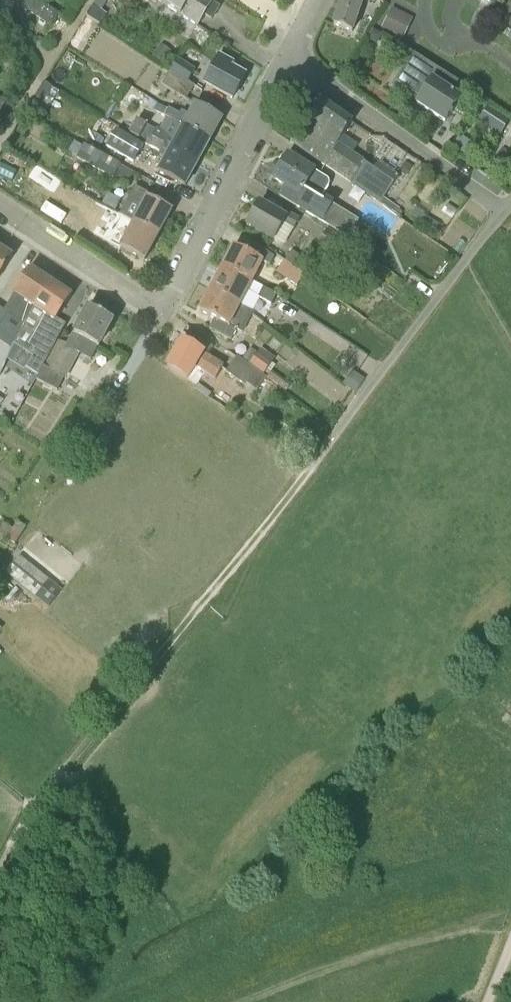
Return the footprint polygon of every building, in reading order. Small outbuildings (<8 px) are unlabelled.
[(58,14),(38,0),(25,0),(21,6),(20,7),(50,26),(58,14)] [(173,12),(197,27),(204,15),(211,20),(219,8),(212,3),(213,1),(212,0),(155,0),(173,12)] [(362,0),(342,0),(333,25),(351,32),(362,0)] [(500,15),(510,23),(510,0),(500,15)] [(106,14),(101,11),(93,5),(85,17),(94,22),(99,25),(106,14)] [(380,30),(401,42),(413,21),(392,9),(380,30)] [(204,84),(232,99),(244,76),(231,68),(233,65),(219,57),(204,84)] [(170,71),(187,83),(195,71),(177,59),(170,71)] [(424,59),(406,87),(421,97),(416,104),(444,123),(445,122),(445,123),(460,100),(459,100),(460,99),(449,92),(457,81),(424,59)] [(185,101),(193,86),(187,83),(170,71),(160,86),(185,101)] [(27,110),(35,115),(52,89),(44,84),(27,110)] [(352,122),(319,100),(291,142),(323,165),(380,204),(386,195),(382,193),(396,172),(378,160),(373,168),(337,143),(352,122)] [(152,110),(162,116),(167,108),(157,102),(152,110)] [(180,115),(167,108),(162,116),(166,118),(208,142),(221,119),(194,104),(188,115),(181,111),(180,115)] [(488,107),(478,121),(499,136),(509,121),(488,107)] [(198,163),(208,142),(166,118),(158,132),(136,120),(130,130),(128,133),(148,144),(151,137),(198,163)] [(133,163),(144,146),(117,129),(106,147),(133,163)] [(198,163),(151,137),(148,144),(147,146),(160,153),(163,149),(167,152),(157,171),(185,186),(198,163)] [(113,179),(121,165),(84,146),(77,159),(113,179)] [(287,154),(272,178),(285,186),(279,195),(297,207),(296,208),(327,227),(346,241),(359,221),(351,215),(326,200),(325,202),(312,195),(323,177),(315,172),(287,154)] [(119,215),(120,215),(158,235),(171,210),(147,197),(148,194),(134,187),(119,215)] [(246,225),(274,241),(281,245),(290,229),(293,230),(298,220),(284,212),(282,216),(259,203),(246,225)] [(158,235),(120,215),(106,240),(144,261),(158,235)] [(316,245),(349,265),(359,252),(357,251),(358,250),(346,241),(327,227),(316,245)] [(222,268),(252,283),(263,263),(269,266),(274,258),(263,250),(252,244),(247,254),(233,246),(222,268)] [(12,257),(0,249),(0,274),(12,257)] [(291,266),(304,275),(309,268),(296,258),(291,266)] [(304,276),(304,275),(291,266),(284,261),(276,272),(296,287),(304,276)] [(7,315),(20,324),(33,307),(50,282),(29,268),(12,294),(13,296),(2,312),(7,315)] [(210,290),(241,306),(252,283),(222,268),(210,290)] [(33,307),(20,324),(11,345),(32,357),(26,367),(38,375),(42,368),(57,340),(66,326),(56,319),(71,296),(50,282),(33,307)] [(257,298),(271,305),(276,295),(262,288),(257,298)] [(241,306),(210,290),(199,312),(214,320),(209,329),(231,340),(236,331),(242,334),(253,312),(241,306)] [(57,340),(42,368),(65,381),(78,354),(90,361),(98,348),(97,347),(112,320),(89,308),(67,347),(57,340)] [(167,367),(197,384),(203,374),(215,380),(223,365),(182,342),(167,367)] [(271,364),(257,354),(250,349),(242,359),(249,364),(248,365),(262,376),(269,368),(271,364)] [(254,394),(266,379),(248,365),(236,356),(225,372),(244,386),(243,387),(254,394)] [(6,575),(51,606),(65,587),(19,556),(6,575)]
